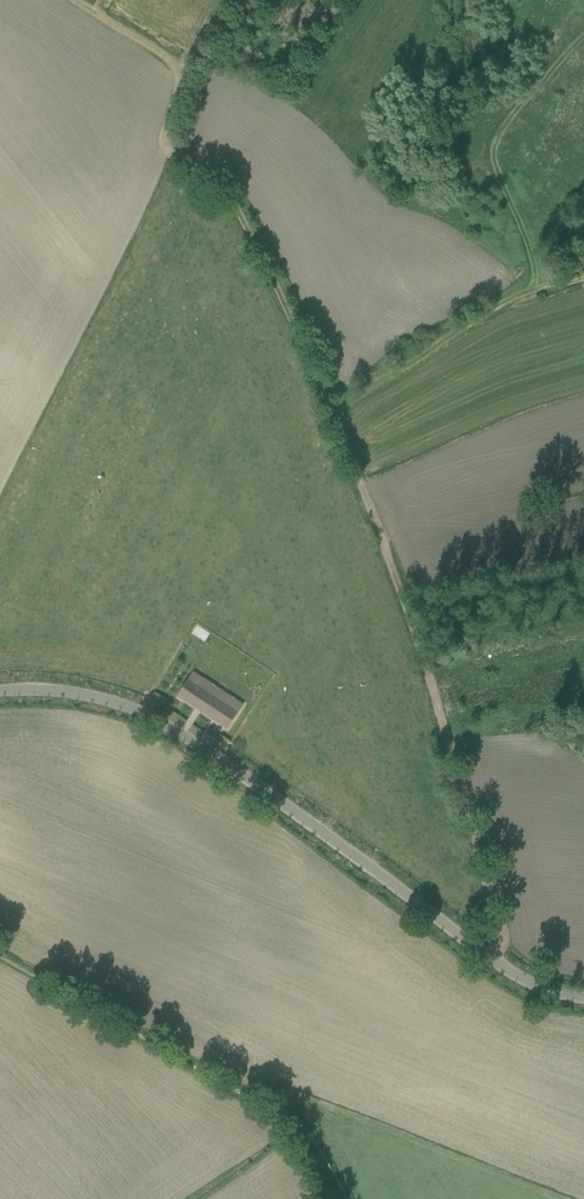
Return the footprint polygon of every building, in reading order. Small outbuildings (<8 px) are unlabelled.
[(229,728),(245,702),(192,669),(176,695),(229,728)]
